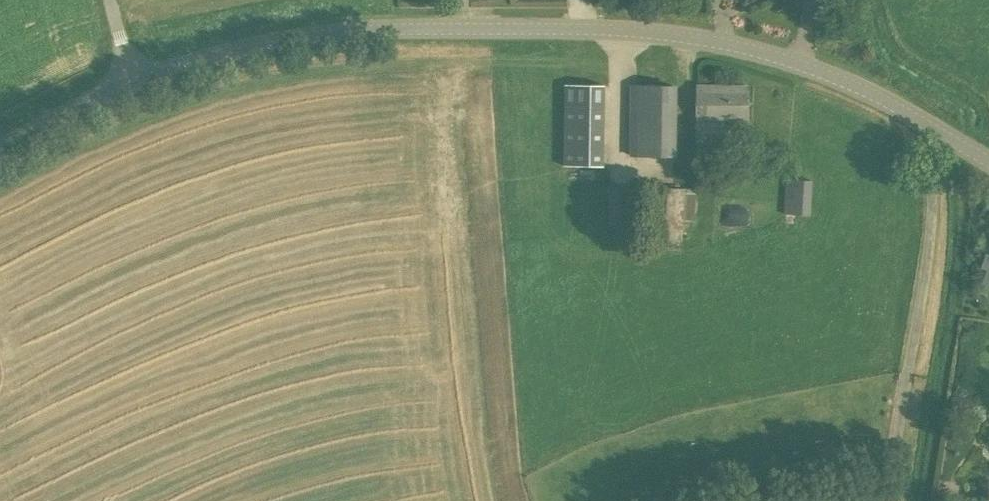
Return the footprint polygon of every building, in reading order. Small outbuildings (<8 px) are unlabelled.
[(602,85),(566,84),(565,166),(601,166),(602,85)] [(632,157),(679,158),(680,86),(632,85),(632,157)] [(748,86),(698,85),(697,121),(697,145),(728,146),(728,121),(747,122),(748,86)] [(811,215),(813,180),(785,179),(783,214),(811,215)] [(696,189),(651,186),(647,238),(682,241),(682,237),(693,238),(696,189)] [(977,290),(987,293),(988,285),(988,254),(985,252),(980,266),(984,268),(977,290)] [(952,396),(950,410),(962,412),(964,397),(952,396)]
